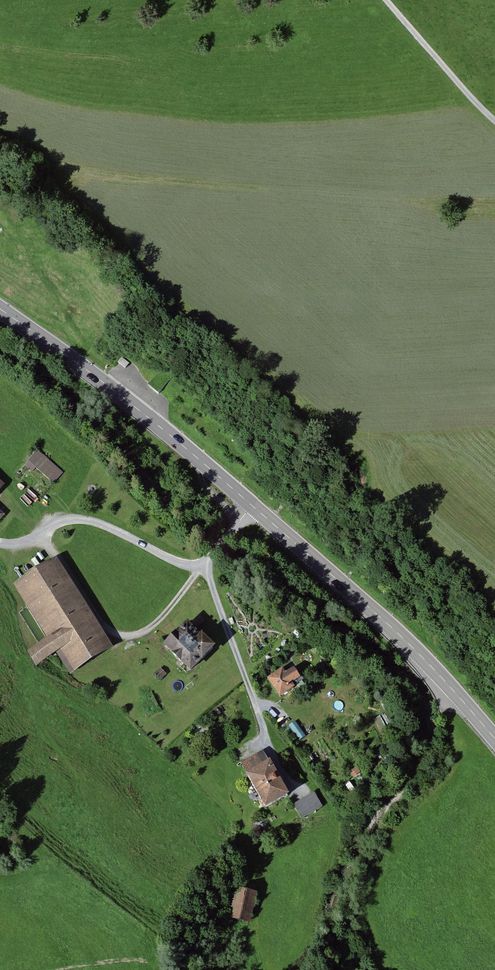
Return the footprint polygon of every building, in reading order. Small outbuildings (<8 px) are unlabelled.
[(32,471),(36,467),(56,483),(65,472),(37,450),(25,465),(32,471)] [(112,650),(55,558),(10,586),(44,641),(28,652),(38,668),(62,652),(75,673),(112,650)] [(187,671),(213,649),(190,623),(164,646),(187,671)] [(284,668),(268,678),(281,697),(294,688),(292,685),(304,677),(297,667),(288,673),(284,668)] [(387,713),(375,720),(385,738),(397,732),(387,713)] [(266,809),(289,796),(270,762),(247,775),(266,809)] [(313,794),(295,805),(303,818),(321,807),(313,794)] [(229,917),(250,922),(257,891),(236,886),(229,917)]
